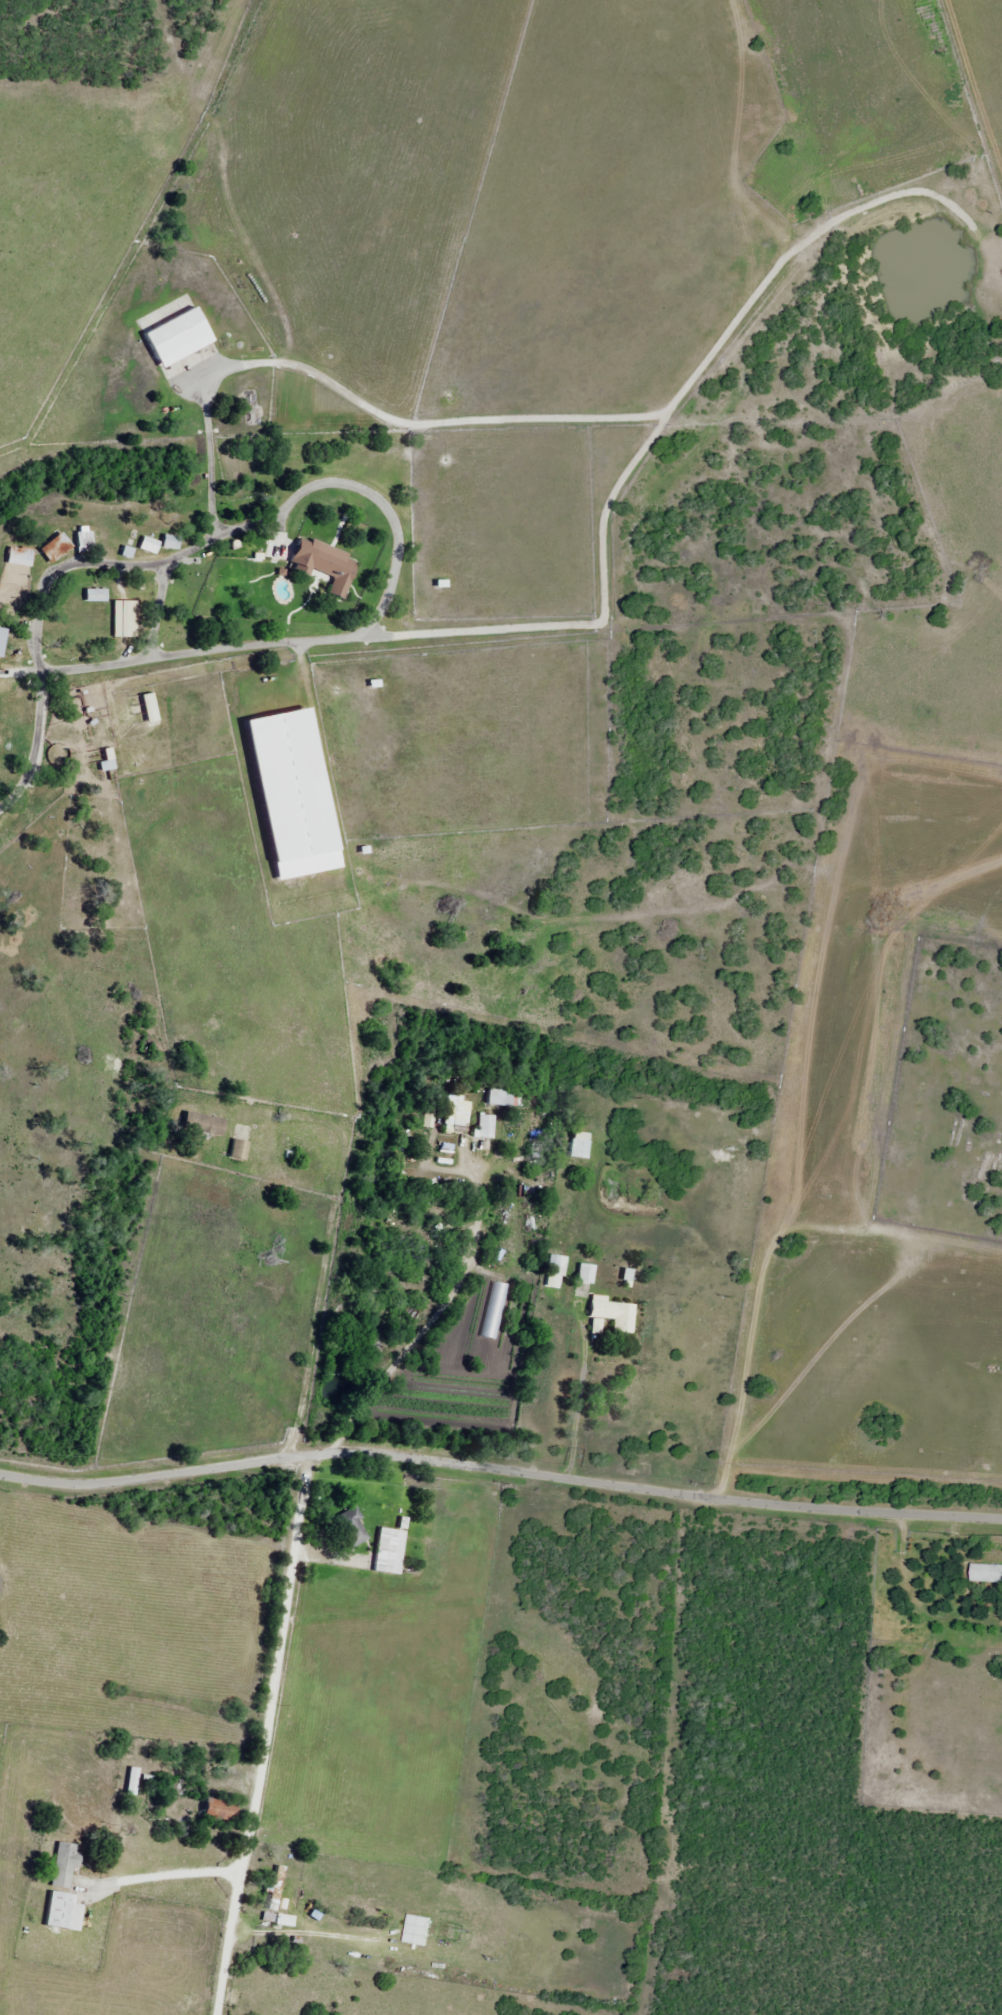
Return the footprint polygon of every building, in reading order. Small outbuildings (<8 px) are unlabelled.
[(164,541),(147,537),(144,551),(161,554),(164,541)] [(120,768),(118,760),(104,763),(106,771),(120,768)] [(496,1115),(481,1115),(481,1137),(496,1137),(496,1115)] [(575,1156),(591,1157),(591,1141),(575,1141),(575,1156)] [(599,1266),(579,1262),(576,1281),(595,1284),(599,1266)] [(637,1334),(638,1303),(595,1301),(594,1332),(637,1334)] [(383,1534),(381,1571),(406,1572),(407,1531),(392,1531),(392,1535),(383,1534)] [(1001,1583),(1001,1565),(965,1565),(965,1583),(1001,1583)]
